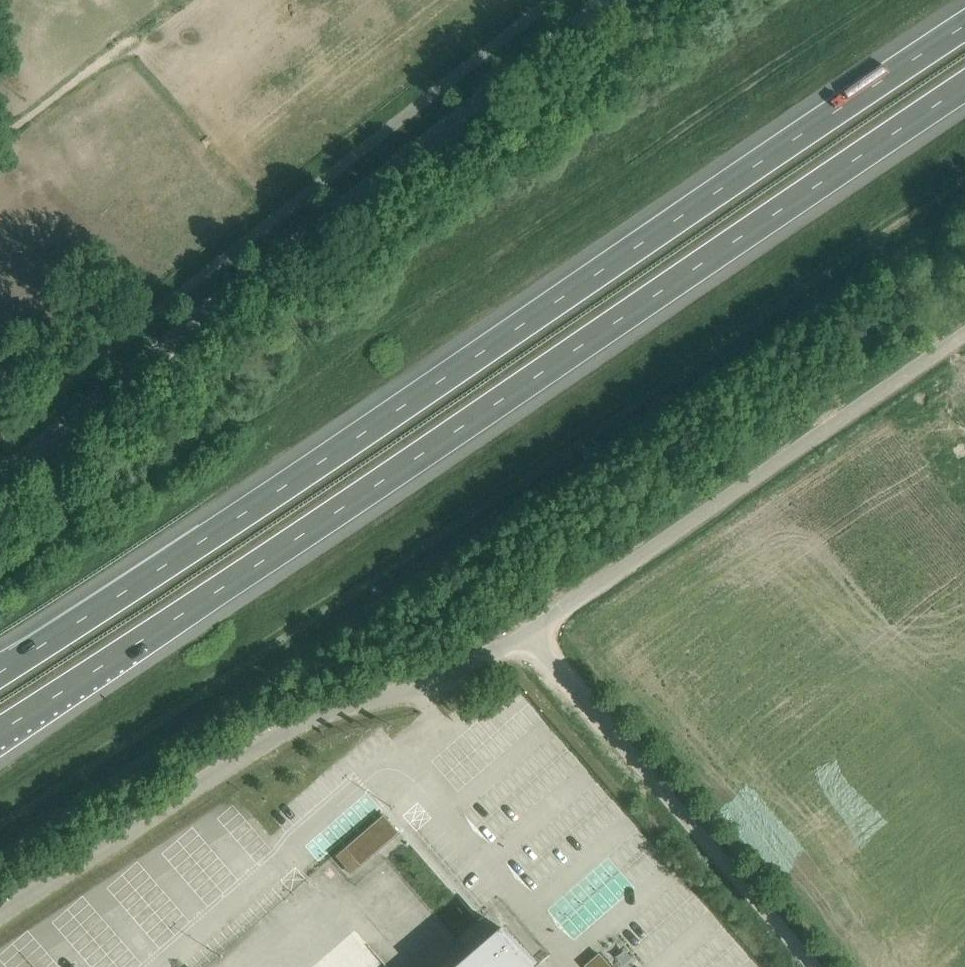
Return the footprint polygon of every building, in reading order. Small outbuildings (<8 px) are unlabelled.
[(535,963),(537,961),(534,958),(531,961),(502,928),(458,966),(538,966),(535,963)] [(601,950),(586,962),(590,966),(614,966),(601,950)]
